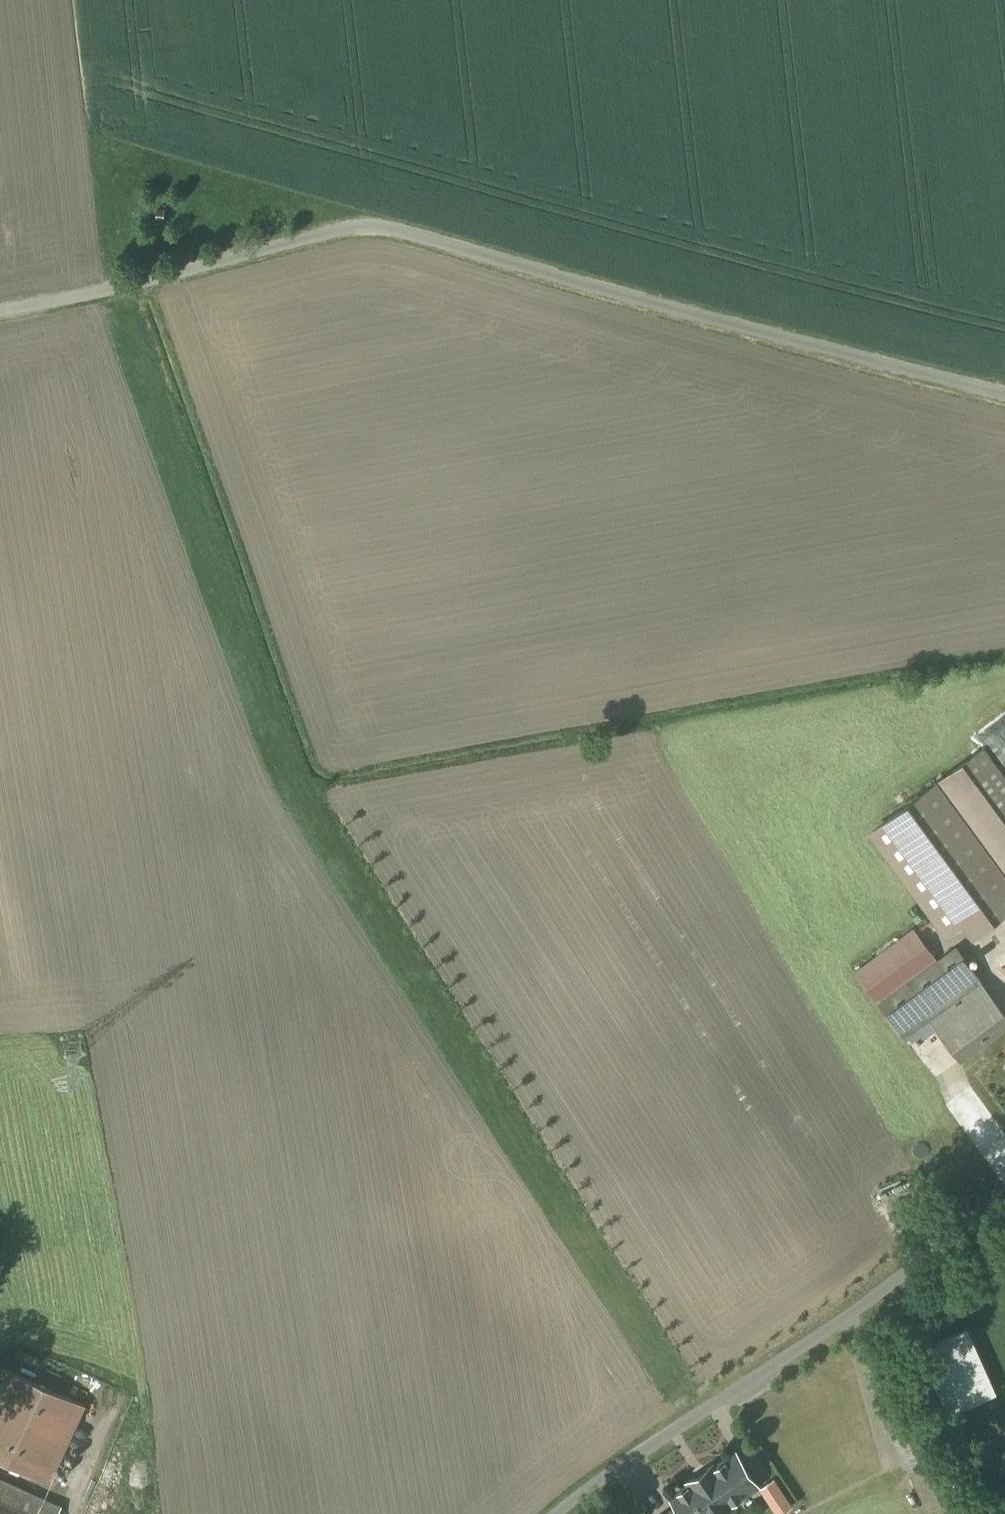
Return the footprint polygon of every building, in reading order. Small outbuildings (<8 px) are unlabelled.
[(999,766),(951,800),(1004,874),(1004,773),(999,766)] [(1004,1037),(1004,1009),(961,945),(879,1002),(906,1042),(932,1024),(962,1067),(1004,1037)] [(4,1369),(0,1378),(0,1458),(53,1482),(87,1407),(4,1369)] [(673,1513),(717,1513),(733,1503),(731,1500),(756,1483),(736,1453),(714,1468),(712,1464),(687,1480),(690,1484),(671,1496),(679,1507),(671,1512),(673,1513)] [(760,1489),(776,1513),(782,1513),(792,1507),(774,1480),(760,1489)] [(0,1493),(0,1513),(48,1513),(0,1493)]
